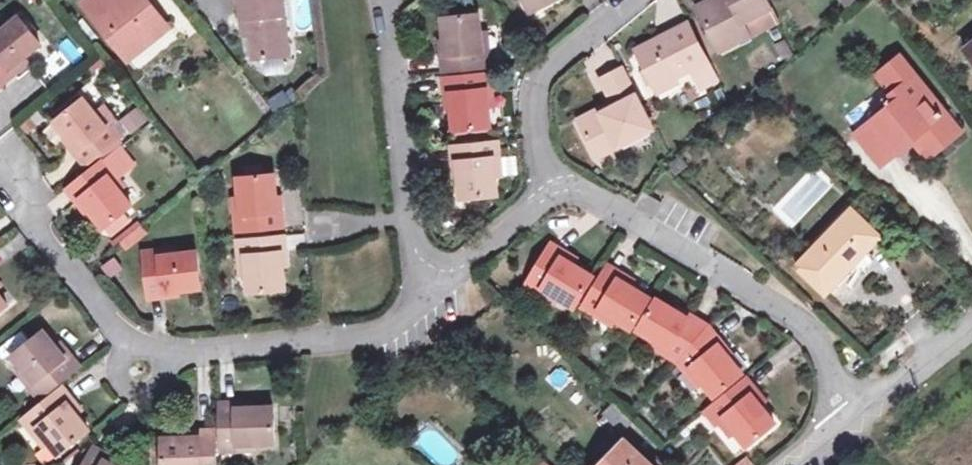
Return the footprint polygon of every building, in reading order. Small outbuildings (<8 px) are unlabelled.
[(83,4),(127,59),(146,44),(143,40),(151,34),(154,38),(168,27),(147,0),(89,0),(83,4)] [(241,19),(249,18),(250,35),(252,51),(257,59),(286,55),(281,0),(239,0),(241,19)] [(528,12),(552,0),(523,0),(528,12)] [(749,36),(777,21),(766,0),(710,0),(697,7),(716,44),(746,30),(749,36)] [(482,51),(480,33),(478,14),(444,18),(447,55),(443,55),(444,71),(490,66),(489,50),(482,51)] [(242,35),(250,35),(249,18),(241,19),(242,35)] [(11,77),(8,72),(38,47),(15,19),(0,32),(0,86),(11,77)] [(636,50),(654,88),(676,77),(708,61),(689,23),(636,50)] [(719,51),(749,36),(746,30),(716,44),(719,51)] [(487,33),(480,33),(482,51),(489,50),(487,33)] [(964,50),(971,60),(971,43),(964,50)] [(921,133),(936,151),(960,132),(901,58),(881,74),(897,93),(902,99),(890,109),(857,135),(880,165),(912,140),(921,133)] [(652,129),(621,67),(601,77),(615,106),(580,124),(596,157),(652,129)] [(485,90),(487,106),(494,106),(491,73),(480,74),(482,89),(485,90)] [(489,127),(487,106),(485,90),(482,89),(480,74),(445,78),(447,93),(451,93),(454,130),(489,127)] [(679,82),(676,77),(654,88),(657,93),(679,82)] [(885,103),(890,109),(902,99),(897,93),(885,103)] [(106,129),(94,113),(83,99),(55,121),(78,151),(75,153),(85,166),(122,137),(112,125),(106,129)] [(99,109),(94,113),(106,129),(112,125),(99,109)] [(928,158),(936,151),(921,133),(912,140),(928,158)] [(493,158),(499,157),(498,141),(452,146),(453,161),(458,161),(462,198),(497,195),(495,177),(493,158)] [(118,148),(67,189),(77,201),(80,199),(104,229),(105,228),(111,235),(130,221),(123,213),(131,207),(120,193),(111,182),(117,177),(131,165),(118,148)] [(501,176),(499,157),(493,158),(495,177),(501,176)] [(238,177),(240,197),(242,216),(235,216),(236,231),(283,227),(282,211),(278,212),(274,174),(238,177)] [(126,189),(117,177),(111,182),(120,193),(126,189)] [(642,192),(637,201),(654,211),(659,201),(642,192)] [(234,197),(235,216),(242,216),(240,197),(234,197)] [(806,247),(810,252),(851,210),(846,207),(806,247)] [(851,210),(810,252),(808,254),(836,281),(880,237),(851,210)] [(245,255),(247,276),(248,294),(285,291),(282,252),(285,252),(284,236),(236,240),(238,256),(245,255)] [(543,287),(552,292),(575,307),(594,276),(561,257),(565,252),(551,243),(532,274),(546,282),(543,287)] [(178,248),(158,250),(159,257),(179,255),(178,248)] [(159,257),(158,250),(142,252),(148,298),(164,296),(163,292),(201,287),(197,252),(179,255),(159,257)] [(241,276),(247,276),(245,255),(238,256),(241,276)] [(599,310),(616,320),(631,329),(650,298),(618,279),(621,273),(608,266),(582,306),(595,314),(599,310)] [(548,298),(552,292),(543,287),(546,282),(532,274),(526,285),(548,298)] [(670,350),(667,354),(678,361),(708,325),(691,315),(688,319),(656,300),(637,330),(653,340),(670,350)] [(613,325),(616,320),(599,310),(595,314),(613,325)] [(691,367),(704,383),(715,396),(742,374),(718,345),(722,341),(708,325),(678,361),(686,371),(691,367)] [(35,383),(30,387),(39,399),(76,371),(66,358),(62,361),(41,334),(13,356),(24,370),(35,383)] [(650,345),(667,354),(670,350),(653,340),(650,345)] [(699,386),(704,383),(691,367),(686,371),(699,386)] [(19,373),(30,387),(35,383),(24,370),(19,373)] [(723,418),(735,433),(746,447),(775,423),(751,395),(756,391),(746,378),(707,410),(717,422),(723,418)] [(37,429),(48,443),(59,456),(89,432),(68,404),(73,400),(62,387),(21,419),(32,433),(37,429)] [(236,444),(256,444),(275,444),(274,408),(236,409),(235,402),(220,402),(221,451),(237,451),(236,444)] [(622,431),(630,422),(610,404),(602,413),(622,431)] [(730,437),(735,433),(723,418),(717,422),(730,437)] [(43,446),(48,443),(37,429),(32,433),(43,446)] [(215,431),(200,431),(200,438),(162,438),(163,464),(216,464),(215,431)] [(625,439),(601,464),(653,464),(625,439)] [(104,462),(108,456),(93,448),(83,464),(111,464),(104,462)] [(746,456),(733,464),(753,464),(746,456)]
